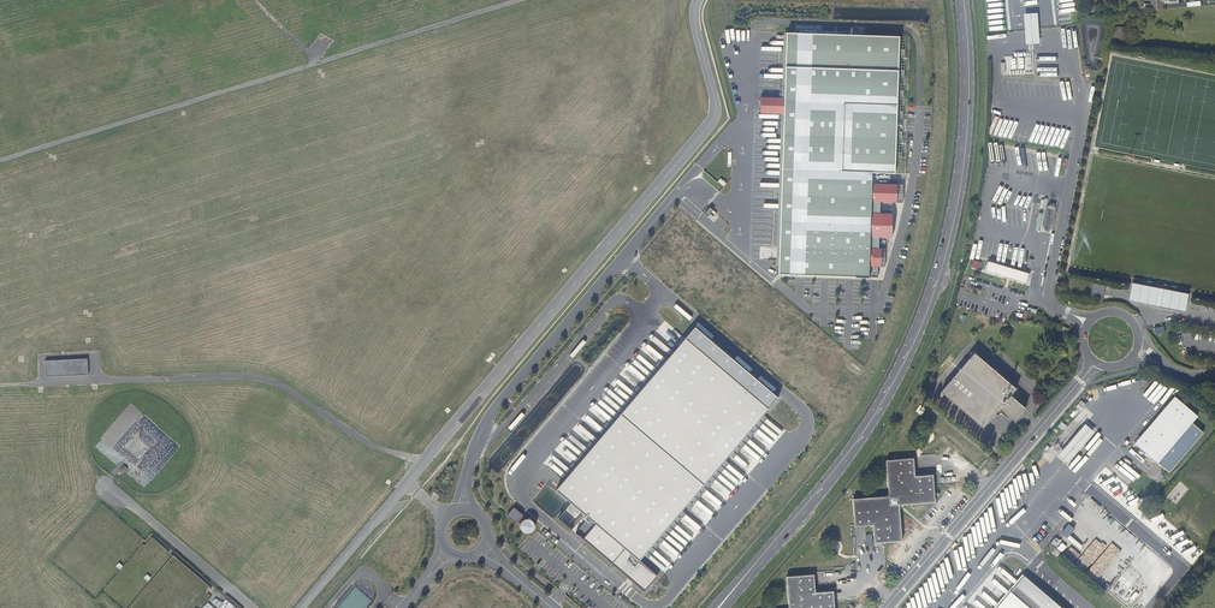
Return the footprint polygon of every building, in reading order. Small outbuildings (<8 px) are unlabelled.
[(1157,4),(1157,9),(1163,9),(1162,1),(1176,0),(1156,0),(1157,4)] [(1115,40),(1125,40),(1126,26),(1115,26),(1115,40)] [(898,37),(786,35),(785,99),(761,98),(761,113),(784,114),(780,276),(877,278),(878,267),(884,267),(884,249),(878,249),(878,239),(891,239),(891,213),(880,213),(881,204),(903,205),(903,185),(889,184),(889,176),(894,176),(898,37)] [(1072,96),(1070,80),(1056,82),(1056,89),(1058,89),(1059,96),(1062,96),(1062,97),(1072,96)] [(720,178),(718,181),(724,187),(727,183),(720,178)] [(712,208),(706,215),(709,218),(715,211),(712,208)] [(974,260),(973,267),(981,268),(982,261),(974,260)] [(1027,283),(1029,274),(990,263),(988,272),(1027,283)] [(1093,283),(1091,292),(1104,295),(1105,285),(1093,283)] [(1104,295),(1091,292),(1090,300),(1102,302),(1104,295)] [(1163,326),(1154,328),(1155,335),(1165,332),(1163,326)] [(564,480),(555,490),(571,503),(559,518),(645,590),(657,576),(639,561),(642,557),(643,556),(644,556),(645,554),(647,551),(650,548),(654,543),(659,538),(663,533),(667,528),(672,522),(676,517),(681,512),(688,503),(693,498),(697,492),(701,487),(706,482),(710,477),(715,472),(719,467),(723,461),(731,453),(736,447),(740,442),(744,437),(749,431),(753,426),(757,421),(761,416),(763,414),(768,408),(684,337),(564,480)] [(1014,421),(1025,409),(1011,396),(1017,389),(974,354),(941,392),(983,428),(1000,409),(1014,421)] [(87,359),(45,361),(46,377),(88,375),(87,359)] [(1150,392),(1156,396),(1163,384),(1150,376),(1139,392),(1147,397),(1150,392)] [(1168,473),(1203,433),(1192,423),(1198,416),(1175,397),(1165,409),(1164,409),(1135,444),(1157,464),(1158,463),(1168,473)] [(1066,426),(1062,422),(1058,427),(1062,431),(1066,426)] [(1085,423),(1059,454),(1070,462),(1096,431),(1085,423)] [(148,449),(133,436),(130,439),(124,447),(125,448),(138,458),(139,459),(145,452),(148,449)] [(914,459),(886,461),(889,494),(890,495),(888,498),(886,497),(853,499),(855,527),(873,525),(875,544),(902,541),(900,508),(901,508),(902,507),(902,506),(902,505),(935,503),(933,475),(915,477),(914,459)] [(1116,474),(1134,485),(1143,471),(1125,460),(1116,474)] [(1100,494),(1095,489),(1089,496),(1095,501),(1100,494)] [(514,507),(507,515),(516,523),(523,515),(514,507)] [(535,525),(534,523),(533,521),(531,520),(529,519),(527,519),(525,520),(523,522),(522,523),(521,526),(521,528),(522,530),(524,531),(526,532),(528,533),(530,532),(532,531),(534,530),(535,528),(535,525)] [(1070,537),(1074,526),(1067,524),(1062,534),(1070,537)] [(1057,537),(1052,541),(1061,551),(1067,547),(1062,542),(1061,542),(1057,537)] [(1061,554),(1051,545),(1047,549),(1052,553),(1051,554),(1057,558),(1061,554)] [(1108,559),(1123,573),(1131,564),(1116,550),(1108,559)] [(995,574),(1010,588),(1017,580),(1002,566),(995,574)] [(786,577),(789,607),(835,607),(833,592),(815,593),(814,575),(786,577)] [(1024,576),(997,607),(1062,607),(1024,576)] [(336,607),(366,607),(372,600),(355,586),(336,607)] [(995,591),(997,593),(994,596),(999,600),(1004,595),(997,588),(995,591)] [(975,607),(988,607),(976,599),(971,605),(975,607)]
